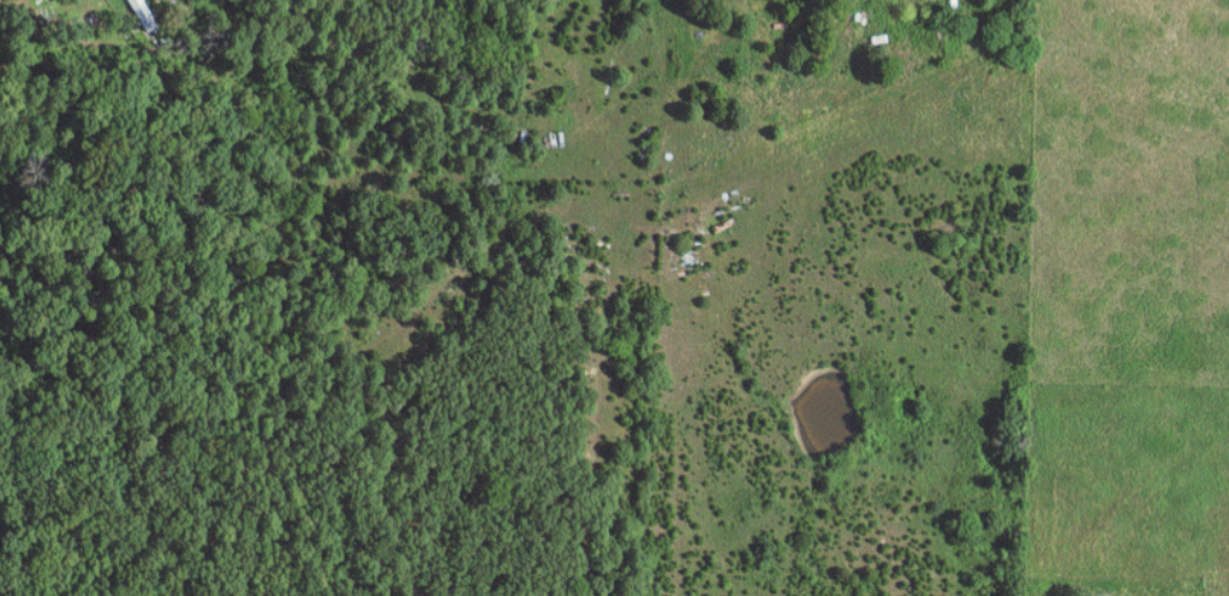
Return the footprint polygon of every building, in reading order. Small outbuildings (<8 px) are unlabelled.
[(146,34),(158,27),(144,0),(128,0),(146,34)]
